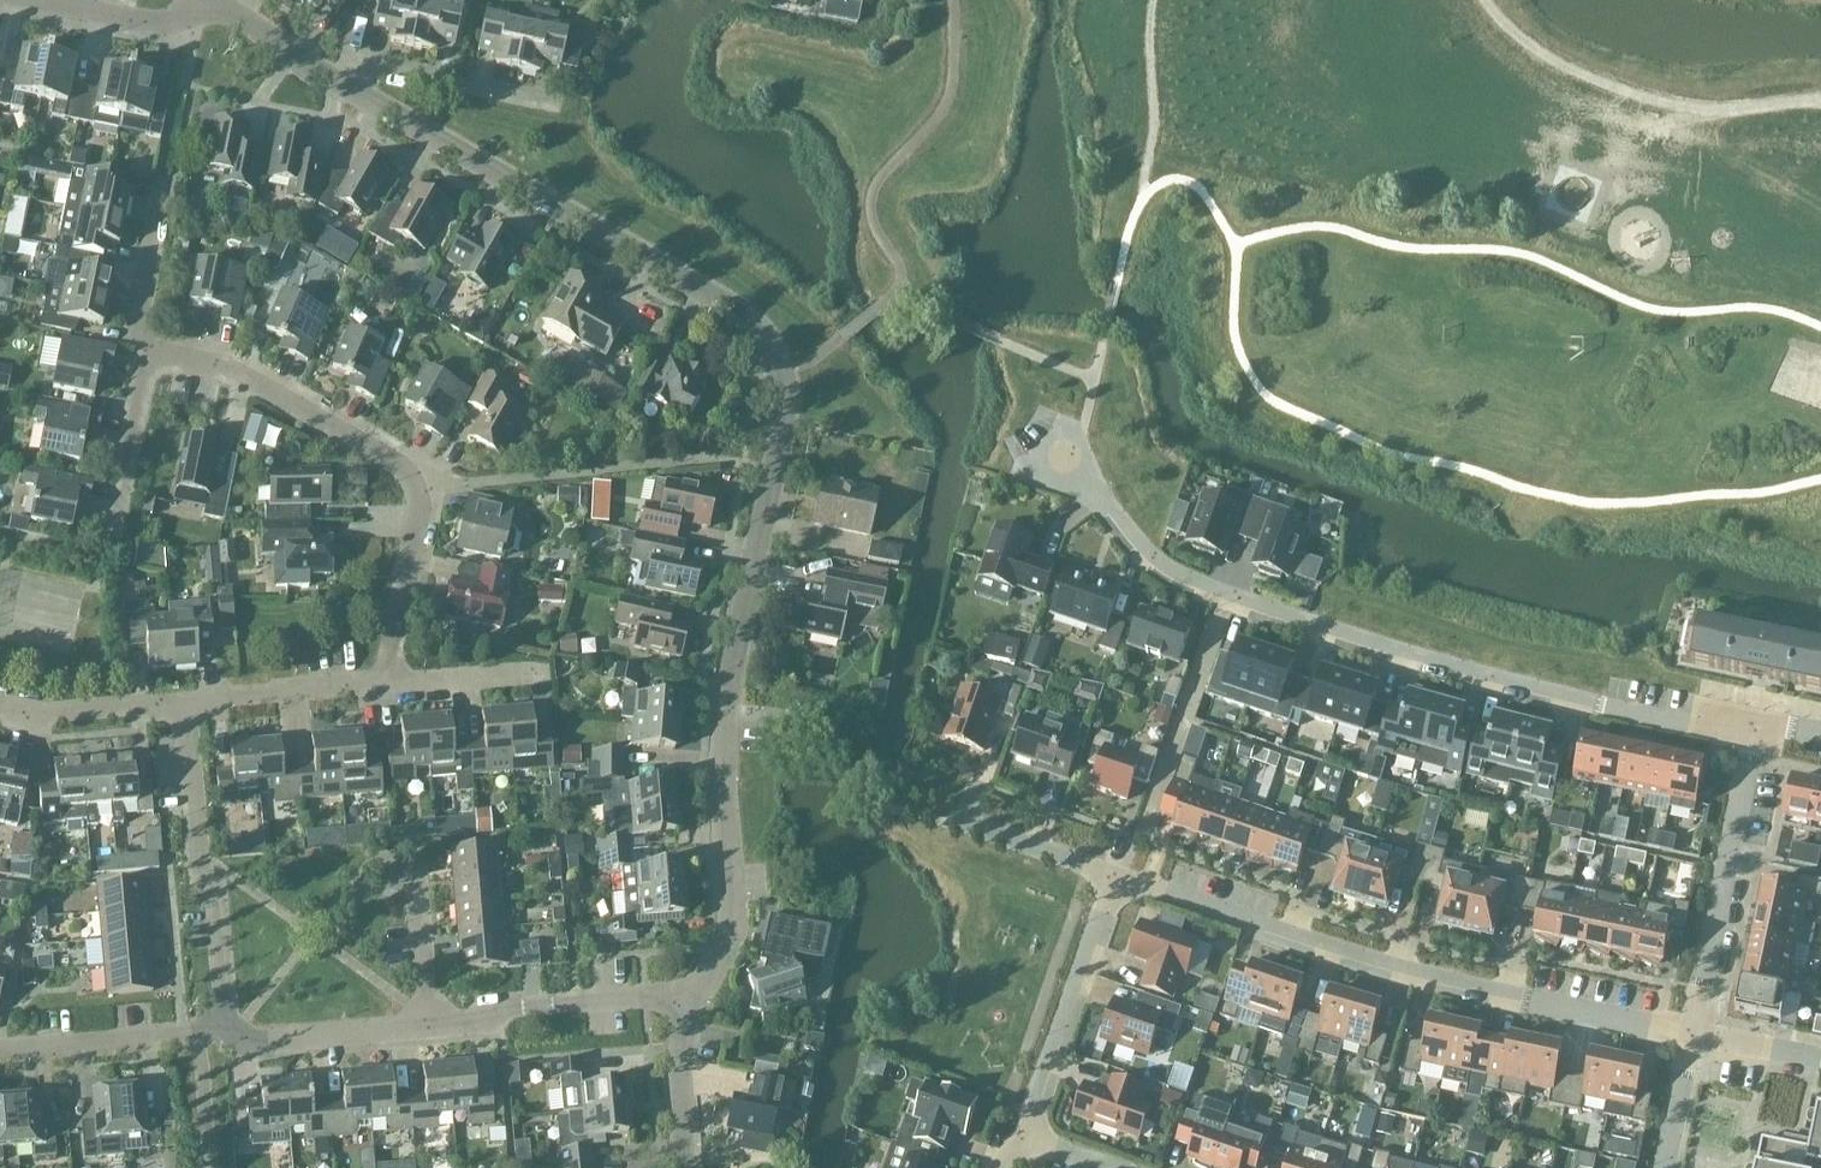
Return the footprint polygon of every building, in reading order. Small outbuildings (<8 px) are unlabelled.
[(314,11),(320,3),(337,15),(337,14),(352,24),(361,2),(358,0),(299,0),(314,11)] [(372,28),(392,32),(390,42),(411,46),(421,0),(378,0),(372,28)] [(411,46),(432,51),(434,41),(454,45),(464,0),(421,0),(411,46)] [(828,8),(863,14),(865,5),(839,0),(830,0),(828,8)] [(516,69),(525,27),(506,23),(509,13),(487,8),(478,50),(498,55),(496,64),(516,69)] [(525,27),(516,69),(537,73),(539,64),(560,68),(575,71),(584,29),(556,23),(558,15),(529,9),(525,27)] [(50,51),(35,48),(27,51),(22,50),(17,75),(3,72),(0,86),(0,106),(23,110),(26,96),(40,99),(50,51)] [(65,54),(50,51),(40,99),(54,101),(51,116),(78,122),(85,89),(70,86),(76,61),(69,59),(65,54)] [(78,122),(119,130),(122,116),(132,67),(117,64),(111,68),(104,67),(99,92),(85,89),(78,122)] [(147,71),(132,67),(122,116),(136,118),(135,123),(147,126),(145,135),(160,139),(167,106),(152,103),(158,78),(151,76),(147,71)] [(261,148),(245,144),(249,127),(216,121),(206,168),(226,172),(223,184),(252,190),(261,148)] [(322,159),(306,156),(309,139),(277,133),(268,178),(290,182),(287,198),(313,203),(319,175),(322,159)] [(363,216),(388,172),(359,156),(344,183),(329,174),(318,206),(337,217),(344,205),(363,216)] [(39,167),(28,158),(18,172),(29,180),(39,167)] [(73,168),(64,208),(124,220),(129,194),(118,191),(121,178),(73,168)] [(448,206),(444,204),(443,201),(441,198),(439,196),(435,194),(432,194),(428,195),(415,187),(399,214),(385,206),(368,235),(393,249),(400,237),(423,250),(448,206)] [(118,246),(124,220),(64,208),(56,247),(87,254),(89,240),(118,246)] [(17,225),(5,222),(2,238),(14,240),(17,225)] [(487,290),(514,244),(485,227),(479,238),(465,230),(447,261),(461,269),(459,274),(487,290)] [(269,245),(259,232),(241,247),(251,260),(269,245)] [(84,267),(87,254),(56,247),(54,260),(48,263),(43,286),(108,299),(113,273),(84,267)] [(348,268),(331,260),(322,279),(338,287),(348,268)] [(236,324),(247,272),(198,262),(189,302),(223,309),(221,320),(236,324)] [(442,265),(425,293),(438,301),(455,273),(442,265)] [(13,271),(0,270),(0,284),(0,291),(12,291),(13,271)] [(605,356),(623,325),(596,310),(604,295),(569,275),(543,321),(578,341),(605,356)] [(102,325),(108,299),(43,286),(48,288),(40,327),(70,333),(73,319),(102,325)] [(307,361),(328,313),(282,293),(266,331),(293,342),(288,353),(307,361)] [(488,330),(476,316),(464,326),(476,340),(488,330)] [(374,399),(388,366),(375,361),(382,345),(349,330),(332,368),(360,380),(355,391),(374,399)] [(111,365),(115,349),(63,339),(52,388),(93,396),(100,362),(111,365)] [(529,352),(522,362),(539,373),(546,363),(529,352)] [(577,366),(556,354),(544,375),(565,387),(577,366)] [(669,404),(685,413),(687,414),(697,396),(695,395),(705,377),(687,367),(685,369),(670,361),(663,373),(648,365),(632,394),(647,403),(650,397),(668,407),(669,404)] [(442,439),(457,413),(469,393),(425,368),(405,404),(431,419),(425,429),(442,439)] [(570,385),(614,410),(621,397),(592,380),(594,377),(582,371),(578,372),(570,385)] [(499,455),(523,413),(505,403),(512,391),(486,376),(469,405),(484,413),(469,438),(499,455)] [(101,415),(49,405),(36,402),(32,422),(45,424),(39,454),(80,462),(87,428),(98,431),(101,415)] [(223,520),(231,483),(212,479),(219,443),(211,442),(208,438),(198,436),(194,438),(186,437),(176,489),(208,495),(203,516),(223,520)] [(89,498),(92,482),(25,469),(22,484),(37,487),(30,521),(71,529),(78,495),(89,498)] [(309,504),(325,503),(324,472),(269,473),(270,503),(265,503),(265,523),(310,522),(309,504)] [(823,482),(814,525),(867,536),(876,493),(872,492),(870,488),(861,487),(858,489),(841,485),(839,482),(830,480),(827,482),(823,482)] [(707,528),(714,493),(709,492),(710,489),(708,487),(699,485),(696,486),(695,489),(666,483),(661,509),(646,506),(640,532),(675,539),(678,522),(707,528)] [(591,484),(589,523),(607,524),(609,484),(591,484)] [(586,489),(556,488),(556,508),(586,509),(586,489)] [(1232,527),(1248,533),(1259,502),(1229,491),(1225,503),(1205,495),(1188,542),(1194,544),(1193,549),(1214,556),(1216,552),(1222,554),(1232,527)] [(512,552),(516,534),(513,530),(507,528),(512,507),(469,498),(458,550),(501,559),(502,554),(507,555),(512,552)] [(1288,512),(1259,502),(1248,533),(1263,539),(1254,565),(1260,567),(1259,572),(1280,579),(1281,575),(1288,577),(1304,531),(1284,524),(1288,512)] [(262,556),(273,555),(273,587),(309,586),(308,575),(331,574),(330,539),(292,539),(292,523),(261,524),(262,556)] [(1170,523),(1167,531),(1179,535),(1182,527),(1170,523)] [(980,578),(975,593),(1008,604),(1013,589),(1014,589),(1015,587),(1043,596),(1053,567),(1025,557),(1032,539),(997,527),(980,578)] [(693,598),(700,563),(668,557),(671,542),(636,535),(631,561),(651,565),(646,588),(693,598)] [(563,537),(560,554),(573,557),(577,540),(563,537)] [(901,549),(870,542),(867,559),(898,565),(901,549)] [(163,553),(138,548),(134,565),(165,572),(163,553)] [(217,549),(204,551),(207,583),(220,582),(217,549)] [(133,584),(132,569),(117,570),(118,585),(133,584)] [(507,591),(511,575),(482,569),(479,585),(452,579),(444,617),(500,629),(508,591),(507,591)] [(800,594),(792,631),(839,641),(842,625),(875,632),(878,618),(885,585),(859,579),(827,573),(822,598),(800,594)] [(1051,614),(1104,632),(1099,648),(1115,653),(1125,626),(1109,621),(1120,592),(1099,584),(1100,580),(1089,576),(1087,580),(1065,573),(1051,614)] [(562,587),(538,586),(537,602),(561,603),(562,587)] [(233,621),(231,588),(216,589),(219,622),(233,621)] [(672,610),(649,605),(621,599),(615,624),(638,630),(634,649),(679,659),(686,628),(669,624),(672,610)] [(168,607),(169,618),(173,668),(199,666),(196,635),(212,633),(209,603),(168,607)] [(173,668),(169,618),(155,619),(154,608),(127,610),(130,641),(146,639),(148,670),(173,668)] [(1159,616),(1141,610),(1129,646),(1147,652),(1146,653),(1160,658),(1161,657),(1179,663),(1191,627),(1173,621),(1174,619),(1160,615),(1159,616)] [(1785,683),(1820,690),(1820,646),(1695,620),(1695,622),(1699,623),(1692,660),(1687,659),(1687,662),(1785,683)] [(577,655),(575,635),(558,637),(560,657),(577,655)] [(989,637),(985,657),(1014,663),(1018,643),(989,637)] [(1031,643),(1023,665),(1039,671),(1047,648),(1031,643)] [(1206,696),(1248,709),(1266,652),(1239,643),(1234,657),(1221,653),(1206,696)] [(1289,723),(1293,711),(1303,680),(1289,675),(1294,662),(1266,652),(1248,709),(1289,723)] [(990,663),(972,660),(971,668),(989,671),(990,663)] [(1175,708),(1192,665),(1182,661),(1165,705),(1175,708)] [(636,686),(639,672),(610,665),(606,680),(636,686)] [(1309,717),(1336,725),(1353,674),(1335,668),(1333,674),(1323,671),(1319,685),(1303,680),(1293,711),(1309,716),(1309,717)] [(1053,676),(1032,672),(1026,690),(1046,696),(1053,676)] [(1370,679),(1353,674),(1336,725),(1364,734),(1380,738),(1385,719),(1389,707),(1374,703),(1378,688),(1368,685),(1370,679)] [(962,688),(945,738),(983,751),(996,713),(1012,718),(1022,690),(994,680),(988,697),(962,688)] [(619,719),(632,720),(680,725),(681,703),(677,703),(678,698),(636,695),(636,691),(622,689),(619,719)] [(1376,751),(1418,762),(1439,696),(1416,690),(1414,697),(1410,695),(1402,723),(1386,719),(1385,719),(1380,738),(1376,751)] [(1461,702),(1439,696),(1418,762),(1460,774),(1470,742),(1456,738),(1464,711),(1459,709),(1461,702)] [(532,708),(507,711),(511,761),(525,759),(526,771),(553,768),(550,738),(534,739),(532,708)] [(511,761),(507,711),(481,713),(484,744),(469,745),(471,776),(497,773),(496,762),(511,761)] [(1525,718),(1500,712),(1499,719),(1495,718),(1488,746),(1475,742),(1466,775),(1508,787),(1509,782),(1525,718)] [(473,792),(471,776),(469,745),(453,746),(450,716),(425,718),(430,768),(431,779),(455,777),(457,793),(473,792)] [(1052,770),(1050,774),(1067,780),(1079,745),(1074,744),(1080,728),(1050,718),(1048,724),(1027,717),(1014,756),(1052,770)] [(430,768),(425,718),(400,720),(403,751),(387,752),(390,783),(416,781),(415,770),(430,768)] [(1532,798),(1550,803),(1561,764),(1544,760),(1551,732),(1547,731),(1549,724),(1525,718),(1509,782),(1534,789),(1532,798)] [(678,746),(680,725),(632,720),(630,746),(673,750),(673,745),(678,746)] [(1204,734),(1194,731),(1190,741),(1201,745),(1204,734)] [(361,733),(336,735),(341,786),(355,784),(356,795),(383,793),(380,762),(364,764),(361,733)] [(1139,758),(1110,749),(1114,738),(1099,733),(1088,764),(1099,768),(1093,786),(1114,793),(1113,796),(1126,800),(1133,780),(1147,785),(1158,753),(1143,748),(1139,758)] [(341,786),(336,735),(311,738),(314,768),(298,770),(301,800),(342,797),(341,786)] [(1573,780),(1598,786),(1608,740),(1593,737),(1592,739),(1582,737),(1573,780)] [(301,800),(298,770),(283,771),(280,740),(255,743),(259,793),(274,792),(275,803),(301,800)] [(1623,743),(1608,740),(1598,786),(1622,791),(1632,745),(1631,745),(1630,747),(1622,746),(1623,743)] [(259,793),(255,743),(230,745),(232,776),(217,777),(219,808),(260,804),(259,793)] [(1252,761),(1256,749),(1242,744),(1237,756),(1252,761)] [(1646,796),(1656,750),(1655,750),(1654,752),(1646,750),(1647,748),(1632,745),(1622,791),(1646,796)] [(580,763),(579,747),(561,748),(562,764),(580,763)] [(18,827),(21,812),(27,782),(29,770),(15,767),(18,753),(0,749),(0,823),(18,827)] [(592,749),(591,764),(622,765),(622,750),(592,749)] [(1270,754),(1256,749),(1252,761),(1266,766),(1270,754)] [(1671,753),(1656,750),(1646,796),(1670,801),(1680,755),(1679,755),(1678,757),(1670,755),(1671,753)] [(1680,755),(1670,801),(1695,806),(1704,763),(1694,760),(1695,758),(1680,755)] [(133,756),(106,758),(110,805),(111,805),(113,825),(123,824),(122,804),(136,803),(137,813),(153,812),(150,782),(135,783),(133,756)] [(1198,839),(1213,795),(1189,787),(1197,761),(1182,756),(1170,794),(1184,799),(1173,829),(1182,832),(1182,838),(1198,839)] [(1358,756),(1352,777),(1376,783),(1381,762),(1358,756)] [(110,805),(106,758),(80,760),(84,808),(86,826),(97,825),(95,807),(110,805)] [(84,808),(80,760),(54,763),(55,781),(38,782),(40,812),(41,825),(60,824),(59,810),(84,808)] [(1300,778),(1305,765),(1290,760),(1286,773),(1300,778)] [(621,785),(622,765),(591,764),(591,779),(609,780),(611,812),(677,806),(675,785),(670,786),(670,781),(621,785)] [(575,766),(565,766),(564,780),(575,780),(575,766)] [(1401,799),(1407,775),(1388,769),(1381,794),(1401,799)] [(556,774),(547,775),(548,787),(558,786),(556,774)] [(1820,785),(1792,779),(1782,827),(1810,833),(1820,785)] [(1810,833),(1820,835),(1820,786),(1820,785),(1810,833)] [(1223,847),(1238,803),(1213,795),(1198,839),(1199,839),(1199,838),(1206,840),(1206,847),(1223,847)] [(1247,855),(1262,812),(1238,803),(1223,847),(1224,847),(1224,846),(1231,849),(1231,855),(1247,855)] [(679,828),(677,806),(611,812),(614,839),(596,840),(597,855),(628,852),(626,837),(674,833),(674,828),(679,828)] [(1305,850),(1323,856),(1336,819),(1331,817),(1328,826),(1315,821),(1315,819),(1289,810),(1286,820),(1287,820),(1272,864),(1273,864),(1273,863),(1280,865),(1280,872),(1297,873),(1305,850)] [(1287,820),(1286,820),(1262,812),(1247,855),(1248,855),(1249,855),(1255,857),(1255,863),(1272,864),(1287,820)] [(1582,834),(1585,818),(1572,816),(1568,831),(1582,834)] [(475,832),(474,817),(458,818),(460,834),(475,832)] [(1616,818),(1615,824),(1612,840),(1625,842),(1628,827),(1629,821),(1616,818)] [(1359,903),(1374,855),(1338,844),(1346,822),(1336,819),(1323,856),(1342,863),(1333,892),(1344,896),(1344,898),(1359,903)] [(1612,840),(1615,824),(1602,822),(1599,837),(1612,840)] [(1660,850),(1663,834),(1650,832),(1647,847),(1660,850)] [(1676,837),(1663,834),(1660,850),(1673,852),(1676,837)] [(160,852),(159,837),(143,838),(144,853),(160,852)] [(577,855),(576,840),(564,841),(565,856),(577,855)] [(1596,844),(1581,841),(1578,854),(1593,857),(1596,844)] [(1396,879),(1421,886),(1431,848),(1416,844),(1414,852),(1378,842),(1374,855),(1359,903),(1375,908),(1376,905),(1388,909),(1396,879)] [(1793,844),(1791,853),(1805,856),(1807,847),(1793,844)] [(450,849),(452,877),(498,873),(496,846),(450,849)] [(1807,847),(1805,856),(1819,859),(1820,851),(1820,850),(1807,847)] [(1464,932),(1479,870),(1443,861),(1446,852),(1431,848),(1421,886),(1445,893),(1437,922),(1449,925),(1448,928),(1464,932)] [(1629,865),(1632,852),(1617,849),(1614,862),(1629,865)] [(629,868),(628,852),(597,855),(599,871),(620,869),(622,894),(684,889),(682,868),(677,868),(677,864),(629,868)] [(1647,855),(1632,852),(1629,865),(1644,868),(1647,855)] [(1791,853),(1789,863),(1803,866),(1805,856),(1791,853)] [(546,857),(548,869),(560,868),(559,855),(546,857)] [(1819,859),(1805,856),(1803,866),(1817,869),(1819,859)] [(128,872),(126,857),(96,859),(97,875),(128,872)] [(578,872),(577,857),(567,857),(568,873),(578,872)] [(561,880),(560,868),(548,869),(549,882),(561,880)] [(1500,906),(1519,910),(1526,880),(1515,878),(1515,880),(1506,878),(1507,876),(1479,870),(1464,932),(1480,936),(1481,933),(1492,936),(1500,906)] [(500,901),(498,873),(452,877),(455,905),(500,901)] [(1756,908),(1802,918),(1807,894),(1820,897),(1820,880),(1798,875),(1795,890),(1764,883),(1762,892),(1759,892),(1756,908)] [(1560,943),(1571,888),(1545,882),(1545,884),(1526,880),(1519,910),(1538,914),(1534,937),(1549,946),(1552,940),(1559,941),(1559,942),(1560,943)] [(96,885),(99,913),(145,909),(143,881),(96,885)] [(1,882),(0,886),(0,900),(22,905),(25,887),(1,882)] [(1585,948),(1594,903),(1570,898),(1572,888),(1571,888),(1560,943),(1574,951),(1578,945),(1584,946),(1584,948),(1585,948)] [(686,910),(684,889),(622,894),(625,920),(603,922),(605,937),(634,935),(633,920),(681,915),(681,910),(686,910)] [(1611,953),(1620,908),(1622,899),(1596,894),(1594,903),(1585,948),(1600,956),(1603,950),(1610,951),(1610,953),(1611,953)] [(503,928),(500,901),(455,905),(457,932),(503,928)] [(1636,959),(1648,904),(1637,902),(1635,911),(1620,908),(1611,953),(1625,961),(1629,956),(1635,957),(1635,958),(1636,959)] [(1672,909),(1648,904),(1636,959),(1651,967),(1654,961),(1663,963),(1669,932),(1684,935),(1690,905),(1674,902),(1672,909)] [(46,917),(45,905),(33,906),(34,918),(46,917)] [(1797,944),(1802,918),(1756,908),(1751,934),(1797,944)] [(148,936),(145,909),(99,913),(102,940),(148,936)] [(565,922),(564,909),(551,910),(552,923),(565,922)] [(829,929),(768,916),(759,961),(772,964),(770,970),(747,978),(752,992),(748,1010),(758,1013),(803,998),(790,956),(808,950),(823,953),(829,929)] [(46,917),(34,918),(35,930),(47,929),(46,917)] [(1142,923),(1130,956),(1150,963),(1142,987),(1173,998),(1181,974),(1185,976),(1197,942),(1142,923)] [(505,954),(503,928),(457,932),(459,970),(505,966),(505,970),(540,966),(537,942),(517,943),(518,953),(505,954)] [(589,944),(587,928),(572,930),(574,945),(589,944)] [(1792,970),(1797,944),(1751,934),(1745,960),(1792,970)] [(150,963),(148,936),(102,940),(104,968),(150,963)] [(568,949),(567,938),(555,939),(556,950),(568,949)] [(1787,994),(1792,970),(1745,960),(1740,986),(1789,996),(1789,994),(1787,994)] [(34,973),(33,961),(21,962),(22,974),(34,973)] [(1259,1029),(1279,970),(1257,962),(1256,966),(1253,965),(1244,992),(1229,987),(1219,1016),(1235,1021),(1240,1008),(1263,1016),(1258,1029),(1259,1029)] [(153,991),(150,963),(104,968),(105,983),(93,985),(94,996),(106,994),(107,995),(153,991)] [(1301,977),(1279,970),(1259,1029),(1284,1038),(1299,1043),(1308,1014),(1294,1009),(1303,982),(1300,981),(1301,977)] [(23,986),(35,985),(34,973),(22,974),(23,986)] [(1788,996),(1789,996),(1740,986),(1734,1011),(1757,1016),(1755,1022),(1769,1025),(1771,1019),(1781,1021),(1786,996),(1788,996)] [(1344,1041),(1357,994),(1334,988),(1333,991),(1330,990),(1322,1018),(1308,1014),(1299,1043),(1296,1052),(1312,1057),(1320,1034),(1344,1041)] [(1380,1001),(1357,994),(1344,1041),(1367,1048),(1363,1062),(1379,1066),(1388,1037),(1373,1033),(1382,1005),(1379,1004),(1380,1001)] [(1146,995),(1134,1008),(1115,1002),(1102,1039),(1148,1055),(1156,1033),(1173,1035),(1183,1008),(1146,995)] [(1213,1017),(1199,1012),(1193,1031),(1207,1036),(1213,1017)] [(1445,1068),(1456,1020),(1433,1015),(1433,1019),(1429,1018),(1423,1046),(1409,1043),(1402,1072),(1420,1077),(1423,1063),(1445,1068)] [(1820,1036),(1820,1018),(1816,1017),(1813,1034),(1820,1036)] [(1480,1026),(1456,1020),(1445,1068),(1472,1074),(1468,1098),(1481,1100),(1490,1061),(1475,1058),(1482,1030),(1479,1029),(1480,1026)] [(1524,1099),(1537,1037),(1514,1033),(1513,1036),(1510,1036),(1504,1064),(1490,1061),(1481,1100),(1484,1101),(1486,1092),(1524,1099)] [(1560,1042),(1537,1037),(1524,1099),(1528,1100),(1531,1086),(1552,1090),(1549,1104),(1565,1107),(1571,1078),(1556,1075),(1562,1047),(1559,1046),(1560,1042)] [(540,1046),(517,1051),(521,1070),(544,1065),(540,1046)] [(1188,1074),(1195,1050),(1186,1048),(1173,1089),(1189,1094),(1194,1076),(1188,1074)] [(1608,1102),(1618,1054),(1595,1050),(1594,1053),(1591,1053),(1585,1081),(1571,1078),(1565,1107),(1580,1110),(1582,1097),(1607,1102),(1608,1102)] [(779,1059),(756,1053),(751,1074),(774,1079),(779,1059)] [(1641,1059),(1618,1054),(1608,1102),(1607,1102),(1604,1116),(1646,1125),(1652,1095),(1638,1092),(1643,1064),(1640,1063),(1641,1059)] [(563,1077),(567,1113),(629,1108),(627,1086),(622,1087),(622,1082),(592,1085),(590,1059),(580,1060),(550,1063),(551,1078),(563,1077)] [(471,1062),(446,1064),(451,1115),(465,1113),(466,1125),(493,1122),(490,1092),(474,1093),(471,1062)] [(451,1115),(446,1064),(421,1067),(424,1097),(409,1099),(411,1130),(438,1127),(436,1116),(451,1115)] [(518,1079),(517,1065),(506,1066),(507,1080),(518,1079)] [(391,1070),(366,1072),(370,1122),(384,1121),(385,1132),(411,1130),(409,1099),(393,1100),(391,1070)] [(370,1122),(366,1072),(340,1074),(343,1105),(328,1106),(330,1137),(356,1135),(355,1123),(370,1122)] [(1324,1074),(1321,1082),(1303,1076),(1298,1089),(1331,1101),(1339,1080),(1324,1074)] [(310,1077),(285,1079),(289,1129),(303,1128),(304,1139),(330,1137),(328,1106),(312,1108),(310,1077)] [(289,1129),(285,1079),(260,1082),(260,1091),(244,1093),(249,1144),(276,1142),(274,1131),(289,1129)] [(731,1100),(725,1129),(723,1137),(724,1137),(726,1130),(742,1133),(738,1151),(768,1158),(771,1141),(768,1138),(774,1110),(787,1112),(792,1088),(753,1079),(751,1089),(749,1089),(746,1103),(731,1100)] [(1086,1085),(1075,1116),(1138,1139),(1149,1107),(1139,1104),(1144,1090),(1112,1079),(1107,1092),(1086,1085)] [(927,1084),(927,1086),(914,1082),(907,1100),(921,1104),(916,1118),(916,1117),(915,1119),(917,1120),(917,1119),(923,1121),(916,1140),(946,1151),(952,1132),(963,1136),(965,1137),(966,1135),(965,1135),(976,1104),(977,1104),(977,1102),(975,1101),(975,1102),(960,1096),(958,1095),(958,1096),(946,1092),(947,1091),(945,1090),(944,1091),(929,1085),(927,1084)] [(142,1087),(118,1089),(122,1137),(137,1136),(138,1149),(161,1147),(159,1117),(145,1118),(142,1087)] [(122,1137),(118,1089),(94,1091),(97,1122),(82,1123),(85,1158),(123,1155),(122,1137)] [(36,1096),(12,1098),(17,1147),(31,1145),(32,1158),(56,1156),(53,1126),(39,1127),(36,1096)] [(1177,1146),(1192,1151),(1188,1160),(1195,1166),(1200,1167),(1214,1167),(1233,1113),(1209,1104),(1210,1101),(1195,1096),(1184,1126),(1177,1146)] [(17,1147),(12,1098),(0,1099),(0,1160),(3,1160),(2,1151),(17,1150),(17,1147)] [(1817,1106),(1810,1140),(1811,1141),(1807,1162),(1816,1164),(1820,1165),(1820,1106),(1817,1106)] [(631,1129),(629,1108),(567,1113),(569,1134),(575,1139),(627,1134),(626,1129),(631,1129)] [(516,1111),(499,1112),(499,1127),(517,1126),(516,1111)] [(1214,1167),(1242,1167),(1244,1167),(1258,1167),(1264,1152),(1274,1123),(1258,1118),(1252,1135),(1229,1127),(1234,1113),(1233,1113),(1214,1167)] [(1385,1117),(1383,1129),(1406,1132),(1408,1120),(1385,1117)] [(1497,1143),(1498,1119),(1480,1118),(1479,1142),(1497,1143)] [(1512,1146),(1520,1124),(1508,1120),(1500,1142),(1512,1146)] [(1612,1138),(1644,1143),(1647,1127),(1615,1122),(1612,1138)] [(1323,1141),(1299,1134),(1300,1130),(1284,1126),(1275,1155),(1290,1159),(1287,1167),(1315,1167),(1323,1141)] [(329,1155),(328,1139),(312,1140),(314,1156),(329,1155)] [(1816,1164),(1807,1162),(1811,1141),(1810,1140),(1804,1139),(1803,1143),(1791,1145),(1762,1139),(1755,1167),(1815,1167),(1816,1164)] [(1323,1141),(1315,1167),(1358,1167),(1364,1149),(1348,1145),(1347,1148),(1323,1141)] [(370,1148),(371,1167),(386,1166),(385,1147),(370,1148)] [(559,1165),(589,1162),(588,1147),(557,1150),(559,1165)] [(1370,1167),(1413,1167),(1414,1165),(1389,1159),(1390,1155),(1374,1151),(1370,1167)] [(909,1158),(905,1167),(937,1167),(909,1158)]
